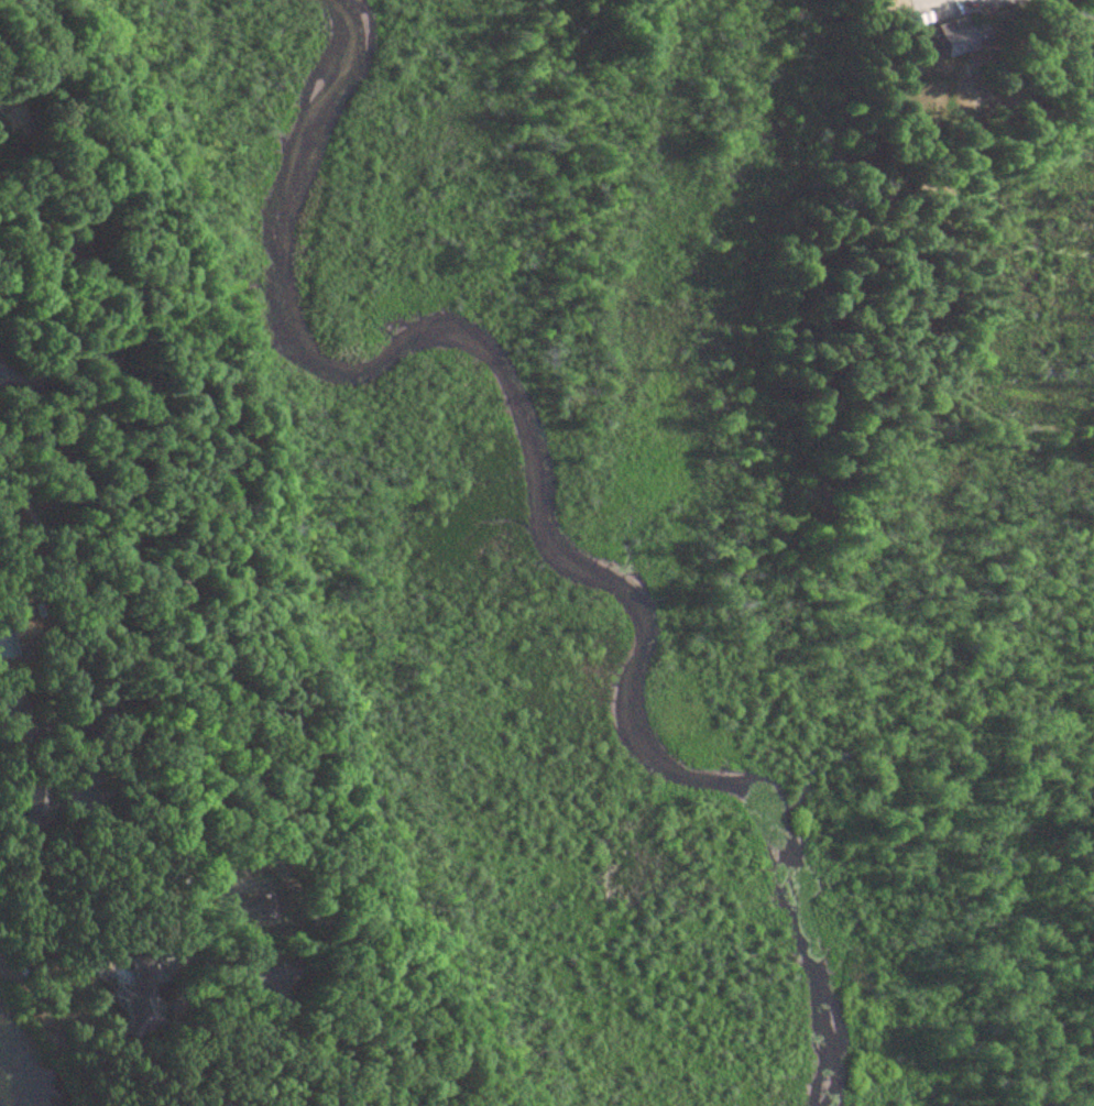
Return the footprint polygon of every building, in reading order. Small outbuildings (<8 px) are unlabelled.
[(972,52),(964,22),(938,28),(940,34),(932,36),(938,60),(972,52)]
